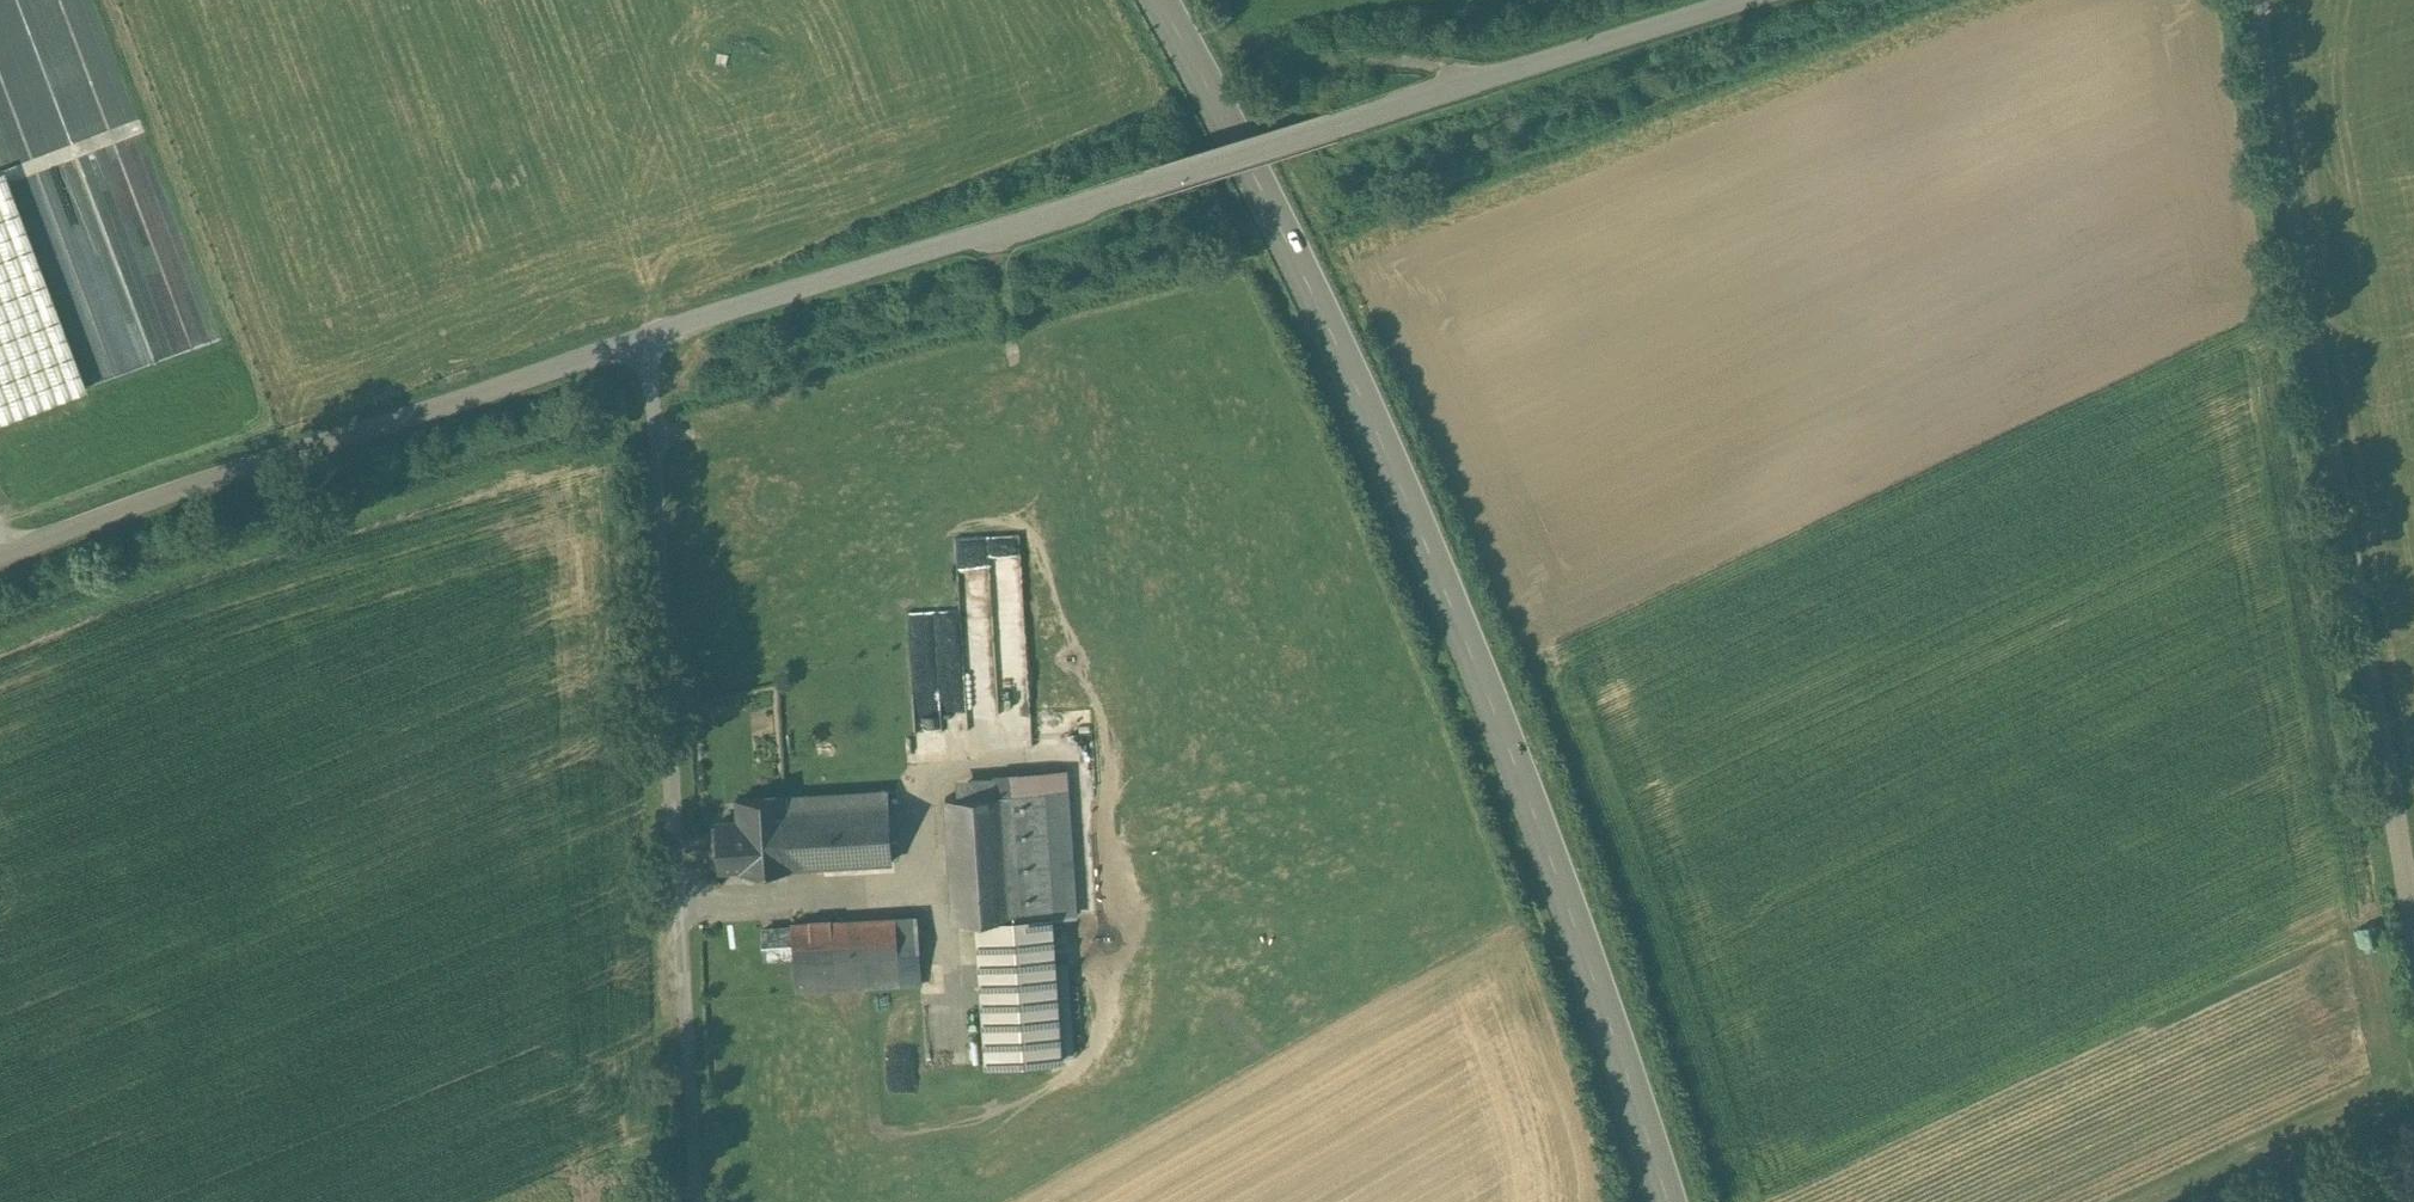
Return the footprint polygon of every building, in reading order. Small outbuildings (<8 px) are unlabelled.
[(85,388),(2,169),(0,170),(0,420),(85,388)] [(1021,534),(996,533),(995,579),(1021,579),(1021,534)] [(786,795),(784,795),(788,865),(891,859),(887,789),(786,795)] [(1043,789),(1001,792),(1010,916),(1051,913),(1043,789)] [(1001,792),(945,796),(953,920),(974,918),(1010,916),(1001,792)] [(784,795),(737,798),(739,829),(718,830),(720,867),(741,865),(742,869),(788,866),(788,865),(784,795)] [(1010,916),(974,918),(984,1061),(1061,1056),(1051,913),(1010,916)] [(895,916),(829,920),(829,918),(810,919),(810,921),(790,922),(792,954),(794,991),(900,985),(895,918),(895,916)] [(917,917),(895,918),(900,985),(920,984),(917,946),(918,946),(917,917)] [(790,925),(762,927),(764,956),(792,954),(790,925)]
